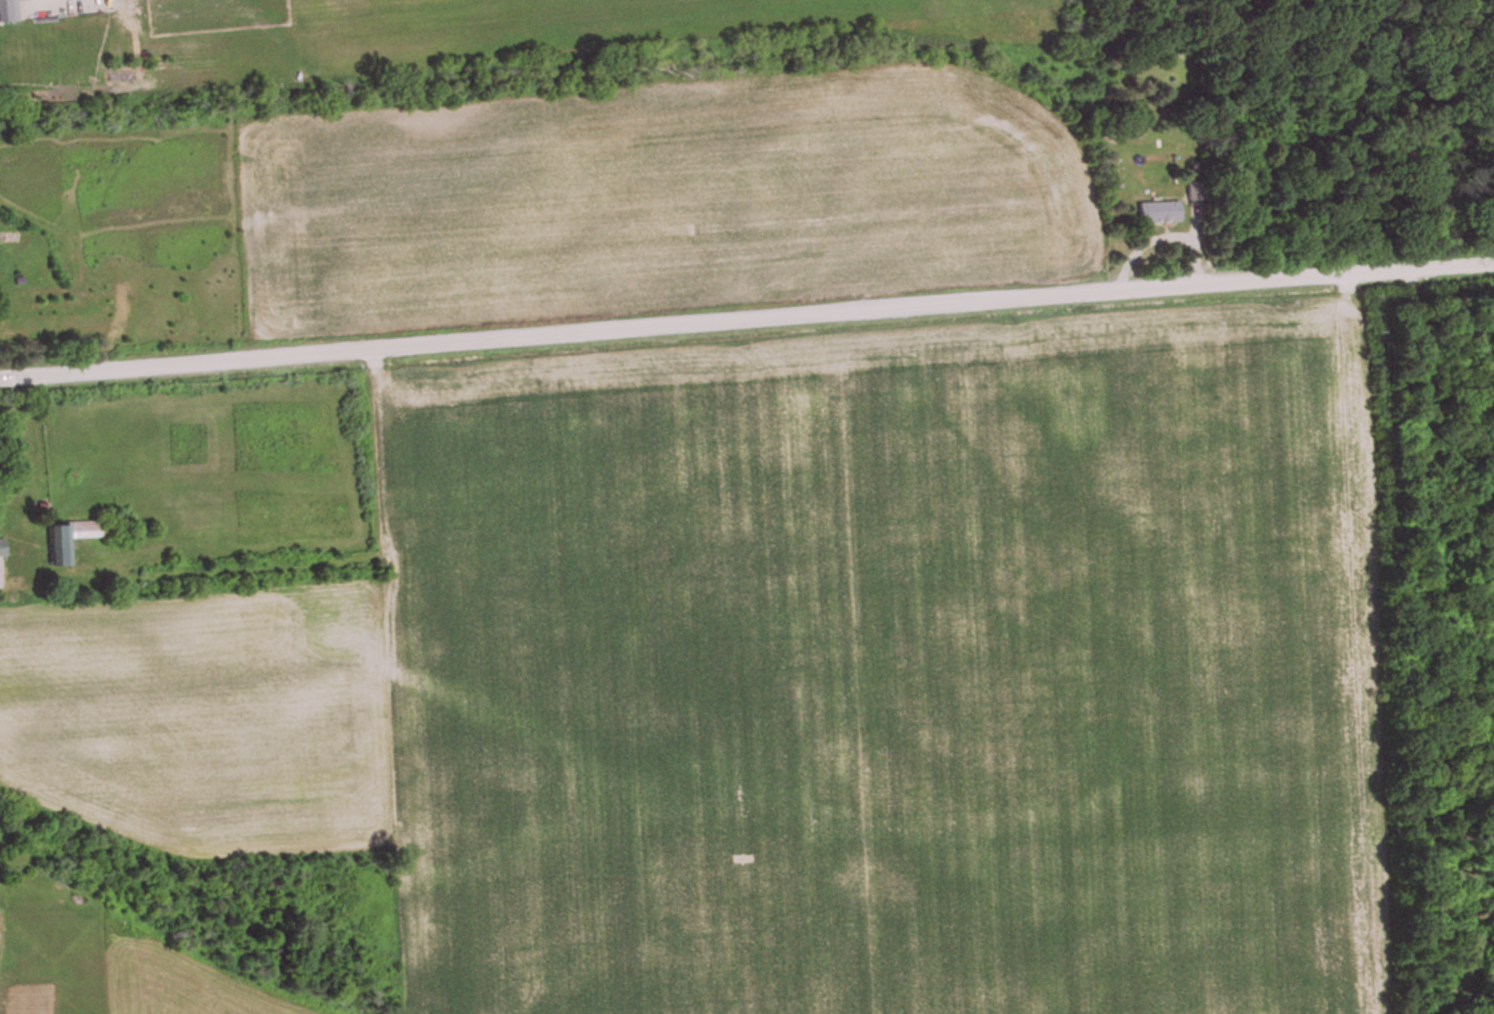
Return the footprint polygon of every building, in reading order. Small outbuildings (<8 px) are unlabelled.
[(19,24),(19,0),(0,0),(0,24),(19,24)] [(1188,204),(1205,204),(1205,184),(1188,184),(1188,204)] [(1180,225),(1180,204),(1140,204),(1140,225),(1180,225)] [(69,539),(98,538),(98,524),(48,524),(49,567),(69,567),(69,539)]
